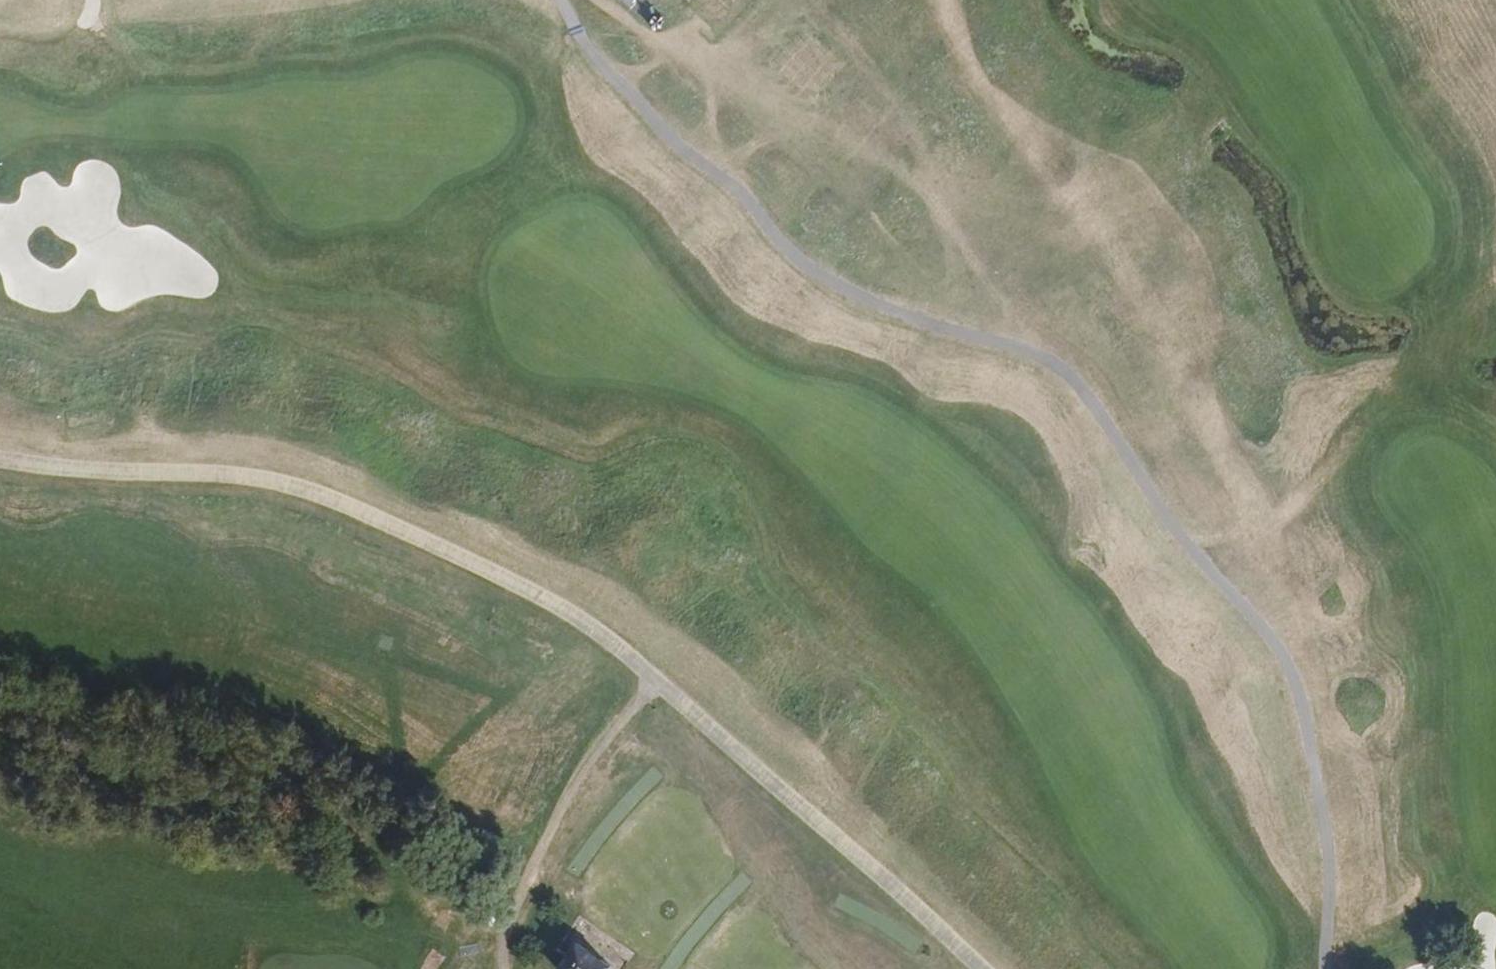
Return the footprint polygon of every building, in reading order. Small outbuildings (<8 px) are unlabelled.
[(584,934),(559,968),(561,968),(616,968),(622,960),(584,934)]
